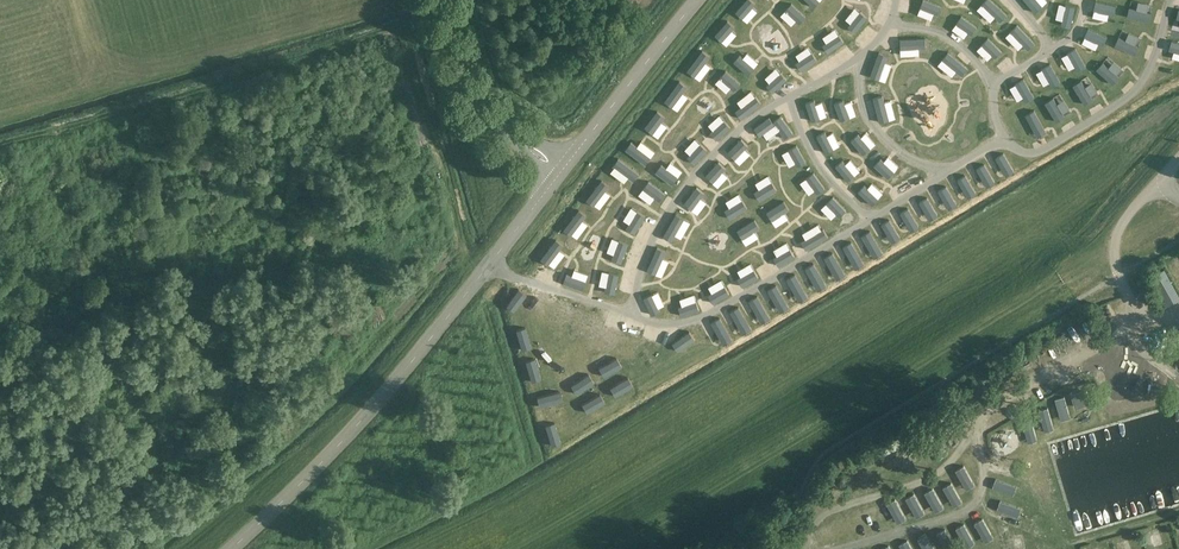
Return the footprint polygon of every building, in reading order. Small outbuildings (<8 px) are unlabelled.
[(742,17),(755,3),(752,0),(747,0),(736,12),(742,17)] [(927,0),(923,0),(920,8),(938,15),(941,6),(927,0)] [(991,0),(985,0),(981,5),(999,22),(1007,14),(991,0)] [(1035,13),(1043,6),(1038,0),(1024,0),(1035,13)] [(1116,6),(1096,1),(1094,10),(1114,15),(1116,6)] [(791,3),(786,9),(799,21),(804,15),(791,3)] [(1071,27),(1076,7),(1066,5),(1061,25),(1071,27)] [(1129,8),(1127,17),(1149,22),(1151,13),(1129,8)] [(861,12),(848,26),(855,33),(868,19),(861,12)] [(976,27),(961,16),(956,24),(971,34),(976,27)] [(716,34),(722,40),(734,26),(727,21),(716,34)] [(1035,43),(1017,25),(1010,31),(1028,49),(1035,43)] [(1105,37),(1088,29),(1084,37),(1101,45),(1105,37)] [(839,34),(822,44),(827,52),(844,42),(839,34)] [(1139,46),(1119,36),(1115,45),(1135,54),(1139,46)] [(925,38),(900,39),(900,49),(926,48),(925,38)] [(1002,51),(988,38),(981,45),(995,58),(1002,51)] [(1171,40),(1169,50),(1178,53),(1178,42),(1171,40)] [(1077,49),(1068,53),(1078,70),(1086,66),(1077,49)] [(710,56),(702,50),(687,71),(694,77),(710,56)] [(812,52),(796,63),(800,70),(816,59),(812,52)] [(889,56),(879,52),(870,76),(880,80),(889,56)] [(968,68),(948,52),(942,59),(962,75),(968,68)] [(754,67),(740,56),(735,62),(748,74),(754,67)] [(1099,70),(1113,84),(1119,78),(1105,63),(1099,70)] [(1051,64),(1043,69),(1052,86),(1061,82),(1051,64)] [(740,83),(726,71),(719,78),(734,91),(740,83)] [(781,74),(767,85),(773,92),(787,80),(781,74)] [(1026,102),(1034,98),(1024,79),(1016,83),(1026,102)] [(687,87),(679,81),(664,101),(672,107),(687,87)] [(1084,105),(1093,100),(1083,82),(1074,87),(1084,105)] [(883,95),(873,98),(880,123),(889,120),(883,95)] [(761,104),(756,96),(735,112),(741,119),(761,104)] [(815,99),(806,102),(812,121),(821,118),(815,99)] [(1065,118),(1054,99),(1046,103),(1057,122),(1065,118)] [(844,100),(835,103),(841,121),(850,118),(844,100)] [(1039,138),(1047,134),(1034,110),(1026,114),(1039,138)] [(657,111),(644,127),(652,134),(665,117),(657,111)] [(781,116),(773,122),(775,125),(785,139),(794,133),(781,116)] [(773,122),(769,117),(754,128),(759,136),(775,125),(773,122)] [(717,140),(730,127),(724,120),(710,133),(717,140)] [(825,131),(816,135),(825,153),(834,149),(825,131)] [(859,134),(851,140),(863,155),(871,148),(859,134)] [(748,146),(741,139),(727,152),(734,160),(748,146)] [(631,141),(625,150),(645,165),(651,157),(631,141)] [(694,164),(707,150),(700,143),(687,158),(694,164)] [(806,162),(797,145),(788,150),(797,167),(806,162)] [(1005,176),(1014,171),(1004,153),(995,158),(1005,176)] [(639,174),(618,158),(612,166),(633,182),(639,174)] [(881,159),(874,166),(887,179),(894,172),(881,159)] [(726,168),(718,161),(705,175),(712,182),(726,168)] [(843,161),(835,166),(847,181),(855,176),(843,161)] [(662,164),(655,172),(672,185),(678,178),(662,164)] [(995,183),(984,164),(976,169),(987,188),(995,183)] [(825,188),(814,172),(805,179),(816,194),(825,188)] [(976,194),(966,175),(957,180),(967,198),(976,194)] [(609,187),(601,180),(585,201),(593,207),(609,187)] [(665,193),(649,181),(643,189),(659,201),(665,193)] [(754,192),(759,201),(777,190),(772,181),(754,192)] [(864,185),(858,192),(872,205),(878,198),(864,185)] [(705,194),(697,187),(684,203),(692,210),(705,194)] [(956,204),(946,187),(938,191),(948,209),(956,204)] [(846,210),(833,197),(826,204),(839,217),(846,210)] [(938,216),(927,198),(919,202),(929,220),(938,216)] [(730,219),(747,208),(742,199),(724,210),(730,219)] [(784,201),(766,212),(772,221),(790,210),(784,201)] [(587,215),(579,209),(564,230),(571,235),(587,215)] [(918,226),(908,209),(900,213),(910,231),(918,226)] [(634,234),(646,216),(637,211),(626,229),(634,234)] [(684,219),(676,214),(663,237),(671,242),(684,219)] [(754,219),(737,230),(743,239),(760,228),(754,219)] [(899,238),(889,220),(881,224),(891,242),(899,238)] [(806,250),(828,237),(823,228),(801,242),(806,250)] [(883,254),(870,231),(861,236),(874,259),(883,254)] [(564,245),(556,239),(541,259),(549,265),(564,245)] [(621,263),(628,244),(618,240),(611,260),(621,263)] [(864,264),(852,242),(843,247),(855,269),(864,264)] [(666,251),(657,247),(646,270),(655,274),(666,251)] [(778,266),(794,256),(789,248),(773,258),(778,266)] [(846,275),(833,253),(824,258),(837,280),(846,275)] [(827,286),(814,264),(805,268),(818,291),(827,286)] [(742,287),(759,278),(754,269),(737,279),(742,287)] [(567,273),(563,283),(582,290),(586,281),(567,273)] [(614,295),(619,275),(608,273),(604,293),(614,295)] [(808,297),(795,274),(786,279),(799,302),(808,297)] [(789,308),(776,285),(768,290),(780,313),(789,308)] [(712,304),(729,295),(725,286),(708,295),(712,304)] [(653,294),(643,298),(651,316),(660,312),(653,294)] [(770,319),(757,296),(749,301),(761,324),(770,319)] [(681,317),(699,310),(696,301),(678,307),(681,317)] [(751,329),(739,307),(730,312),(742,334),(751,329)] [(732,340),(720,318),(711,323),(723,345),(732,340)] [(589,357),(592,367),(612,360),(609,351),(589,357)] [(1058,362),(1068,358),(1065,351),(1055,356),(1058,362)] [(1095,402),(1106,399),(1101,386),(1091,389),(1095,402)] [(1076,407),(1087,403),(1084,392),(1072,395),(1076,407)] [(1046,427),(1058,422),(1052,408),(1040,413),(1046,427)] [(1026,425),(1013,430),(1017,442),(1031,436),(1026,425)] [(1006,461),(1005,444),(991,444),(991,461),(1006,461)] [(991,498),(1005,494),(1000,478),(986,483),(991,498)] [(878,496),(879,504),(898,500),(897,492),(878,496)] [(858,519),(869,514),(866,505),(854,511),(858,519)] [(822,508),(825,527),(834,525),(832,518),(834,517),(832,506),(822,508)] [(1012,508),(998,511),(1001,525),(1015,521),(1012,508)] [(1168,524),(1172,537),(1178,535),(1178,520),(1168,524)] [(1138,532),(1144,548),(1158,544),(1152,527),(1138,532)] [(799,543),(810,538),(806,528),(795,533),(799,543)] [(1111,548),(1123,548),(1127,548),(1123,535),(1108,541),(1111,548)] [(1004,548),(1019,548),(1016,536),(1002,539),(1004,548)]
